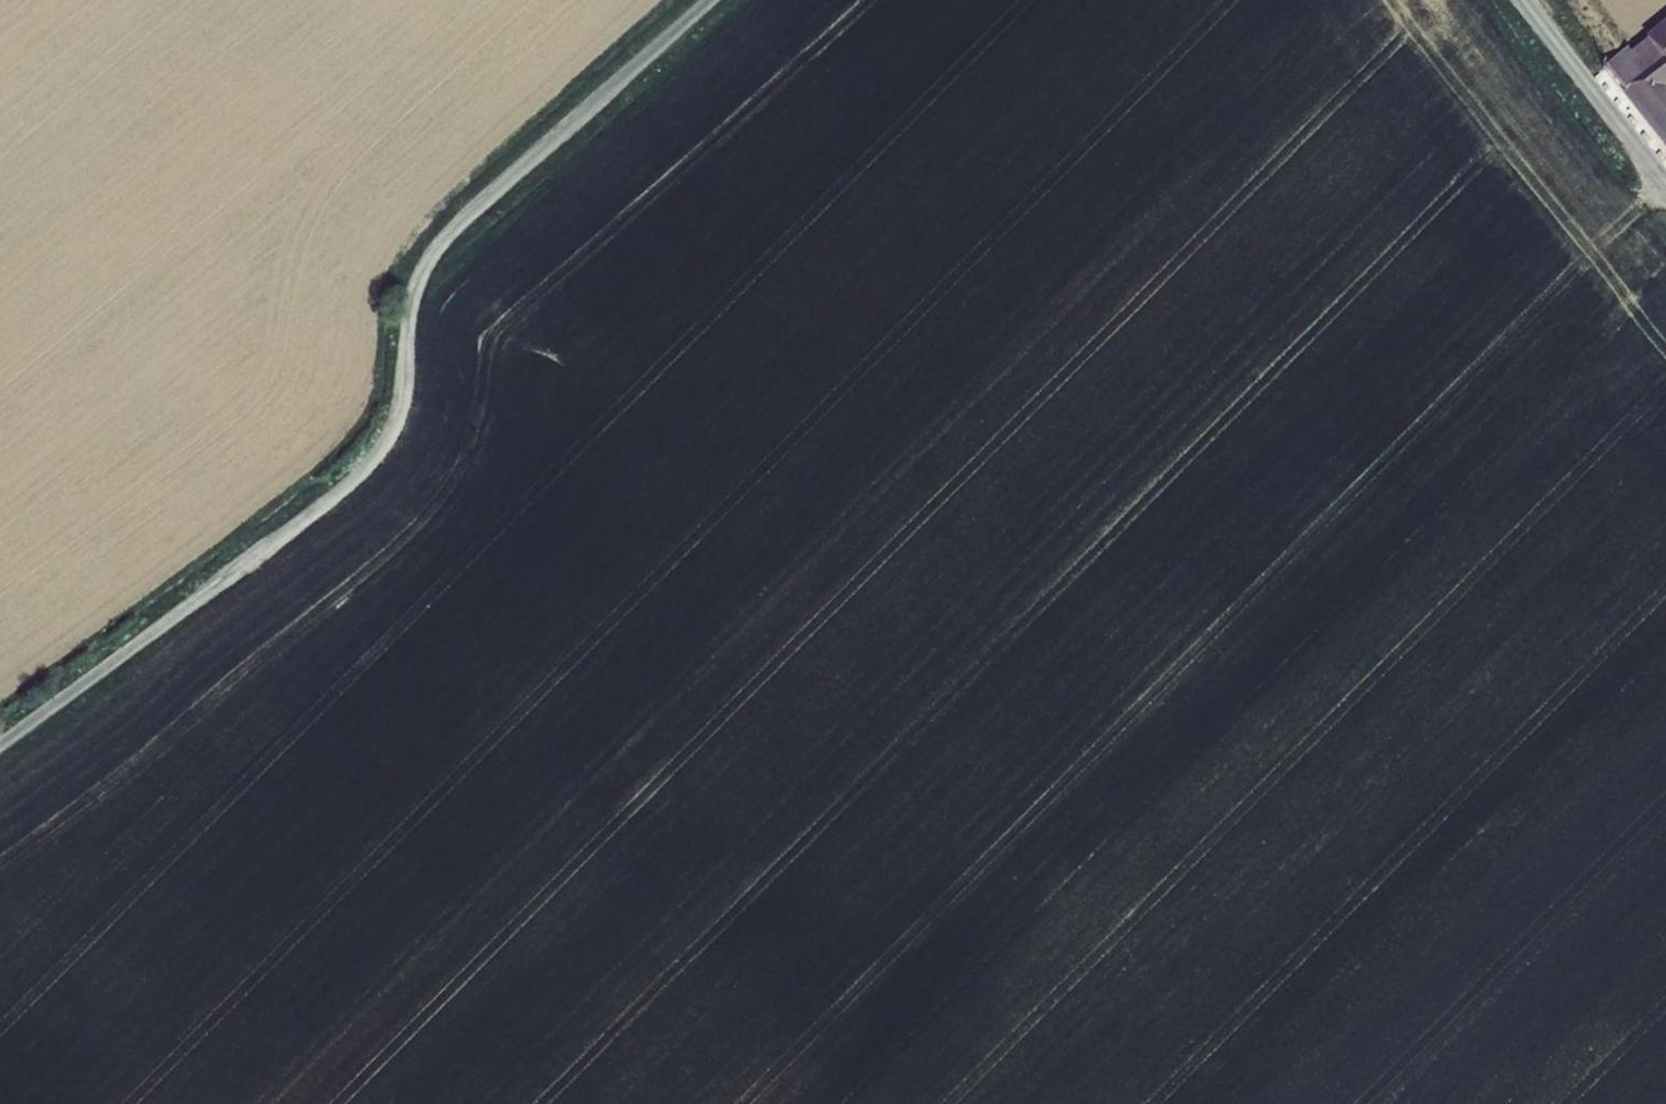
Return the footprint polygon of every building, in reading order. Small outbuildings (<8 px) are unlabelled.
[(1632,57),(1629,52),(1606,70),(1639,110),(1665,144),(1665,93),(1663,90),(1665,88),(1665,30),(1632,57)]
